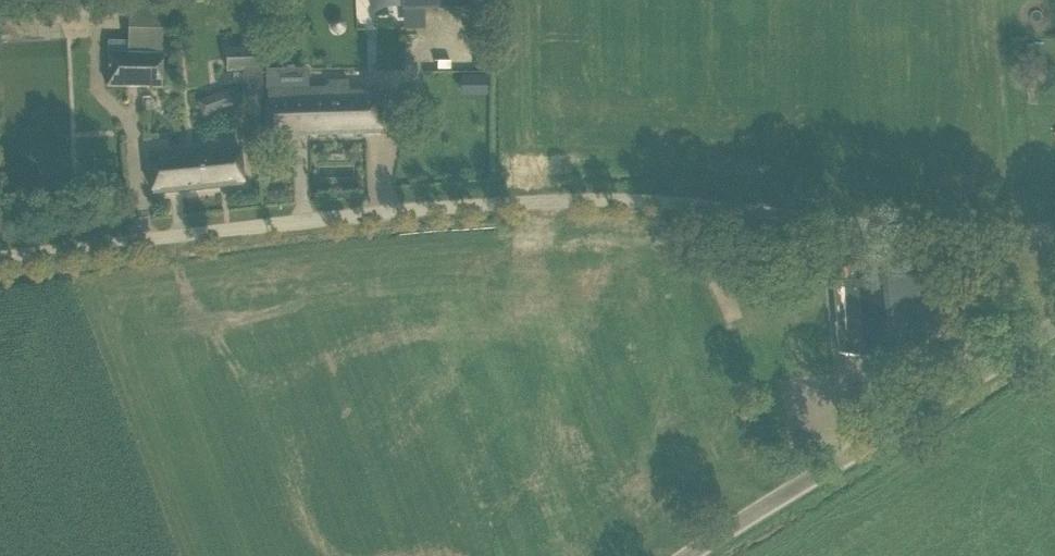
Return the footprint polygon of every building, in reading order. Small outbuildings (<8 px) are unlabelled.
[(164,88),(164,0),(109,0),(109,16),(130,17),(130,41),(109,41),(108,87),(164,88)] [(468,8),(468,0),(403,0),(404,10),(468,8)] [(227,71),(244,71),(245,98),(262,97),(262,70),(259,70),(258,38),(249,38),(249,48),(226,49),(227,71)] [(460,74),(461,94),(487,93),(486,73),(460,74)] [(349,92),(349,82),(327,83),(327,86),(266,87),(267,139),(294,139),(295,135),(380,134),(379,91),(349,92)] [(227,91),(198,102),(203,118),(232,107),(227,91)] [(206,150),(149,156),(152,194),(243,185),(239,146),(206,150)] [(918,318),(917,318),(917,323),(908,324),(904,278),(856,282),(856,284),(845,285),(846,300),(849,330),(860,329),(862,354),(921,349),(918,318)]
